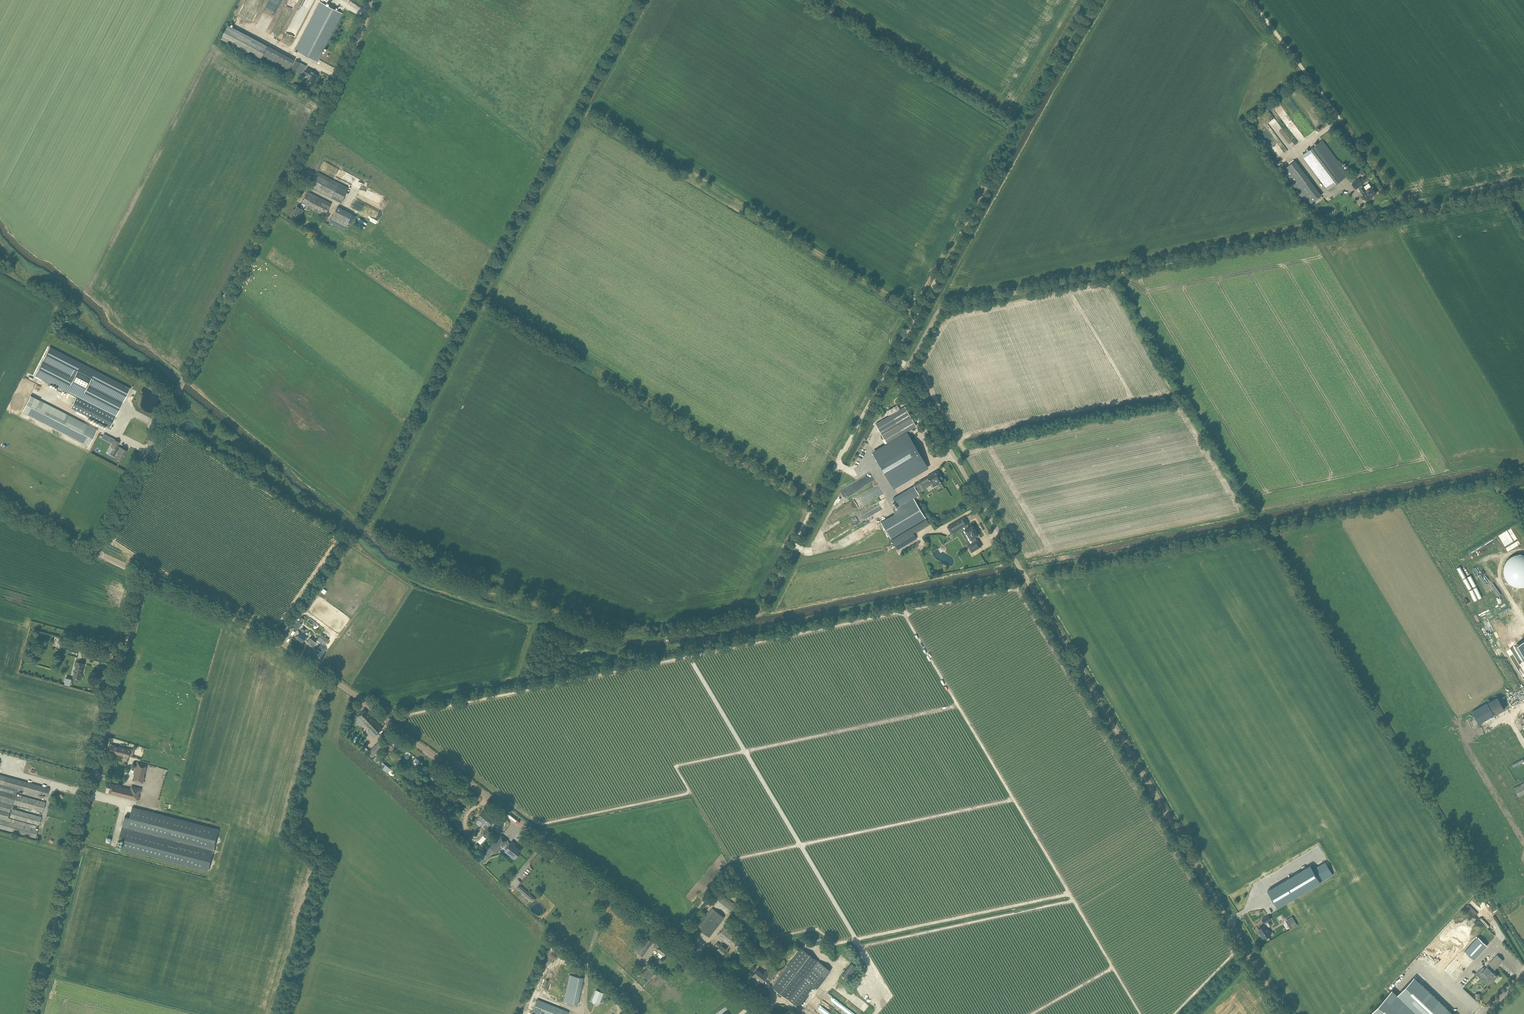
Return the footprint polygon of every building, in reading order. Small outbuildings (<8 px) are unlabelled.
[(320,1),(295,50),(317,61),(342,13),(320,1)] [(228,25),(221,39),(287,73),(294,60),(228,25)] [(296,60),(291,69),(295,72),(300,63),(296,60)] [(309,76),(306,81),(313,85),(318,76),(315,74),(315,72),(307,68),(304,73),(309,76)] [(1348,175),(1322,140),(1301,155),(1328,190),(1348,175)] [(1295,161),(1283,170),(1309,204),(1321,195),(1295,161)] [(331,174),(335,168),(326,162),(322,169),(331,174)] [(333,176),(362,189),(365,181),(336,169),(333,176)] [(318,172),(310,187),(342,203),(349,188),(318,172)] [(1360,189),(1360,190),(1368,201),(1371,198),(1370,198),(1376,193),(1368,183),(1363,187),(1361,185),(1363,183),(1359,178),(1352,184),(1356,189),(1358,187),(1360,189)] [(292,212),(290,216),(298,220),(305,205),(325,215),(331,203),(308,191),(300,208),(297,206),(294,213),(292,212)] [(385,207),(388,201),(374,194),(371,200),(385,207)] [(357,216),(338,206),(329,223),(343,230),(348,221),(353,223),(357,216)] [(375,209),(372,216),(380,219),(383,212),(375,209)] [(49,347),(35,375),(57,387),(63,390),(76,397),(71,408),(107,426),(106,428),(111,430),(112,427),(111,426),(130,388),(49,347)] [(30,395),(22,412),(88,447),(97,430),(30,395)] [(905,407),(875,424),(887,443),(905,432),(916,426),(905,407)] [(906,434),(905,432),(887,443),(872,452),(893,487),(927,467),(907,433),(906,434)] [(104,433),(101,438),(107,441),(112,443),(111,446),(113,447),(109,454),(115,457),(114,457),(122,461),(127,451),(120,447),(117,446),(119,442),(114,440),(115,439),(109,436),(104,433)] [(944,480),(939,471),(936,473),(935,471),(927,476),(930,481),(931,484),(933,487),(937,484),(944,480)] [(872,472),(843,486),(847,496),(850,495),(852,500),(841,505),(846,515),(859,509),(861,511),(877,504),(878,505),(886,501),(872,472)] [(919,486),(916,489),(918,492),(921,490),(921,491),(922,491),(926,488),(926,487),(931,484),(930,481),(919,486)] [(881,522),(891,539),(925,518),(914,498),(919,495),(914,486),(892,499),(898,507),(893,510),(895,513),(881,522)] [(960,519),(947,527),(951,532),(952,534),(960,529),(967,542),(971,540),(972,539),(973,542),(977,540),(975,537),(979,535),(973,525),(969,527),(968,524),(969,524),(968,522),(965,517),(960,519)] [(916,538),(913,533),(929,524),(926,519),(891,540),(897,550),(916,538)] [(973,542),(967,545),(968,547),(969,548),(971,552),(982,546),(978,540),(977,541),(977,540),(973,542)] [(1521,553),(1513,554),(1505,562),(1504,565),(1505,578),(1512,584),(1518,586),(1522,586),(1520,585),(1523,585),(1523,554),(1521,553)] [(293,628),(297,631),(302,624),(298,622),(293,628)] [(302,628),(296,637),(302,641),(306,636),(302,633),(305,630),(302,628)] [(321,636),(318,641),(324,646),(329,640),(326,638),(325,640),(321,636)] [(309,638),(307,642),(313,646),(313,645),(315,643),(315,642),(316,642),(310,637),(309,638)] [(1507,652),(1523,681),(1523,641),(1507,652)] [(79,653),(80,647),(70,644),(68,650),(79,653)] [(77,662),(73,677),(82,679),(83,675),(81,675),(84,663),(77,662)] [(1504,709),(1497,697),(1488,702),(1495,714),(1504,709)] [(1473,711),(1480,723),(1494,715),(1487,703),(1473,711)] [(364,709),(357,716),(370,729),(368,731),(373,737),(382,728),(364,709)] [(370,751),(368,754),(371,757),(373,755),(374,755),(385,745),(381,740),(370,751)] [(111,744),(109,752),(129,757),(129,756),(132,757),(134,750),(111,744)] [(145,776),(144,776),(147,765),(147,764),(137,761),(133,774),(134,774),(133,780),(143,783),(145,776)] [(385,770),(388,767),(382,761),(379,765),(385,770)] [(36,838),(38,830),(7,821),(12,803),(43,812),(45,802),(16,794),(17,789),(47,797),(49,788),(0,775),(0,828),(36,838)] [(1514,788),(1518,796),(1523,793),(1523,783),(1514,788)] [(132,786),(131,791),(119,787),(119,786),(111,784),(109,793),(114,795),(114,794),(116,795),(123,797),(123,796),(129,798),(128,798),(138,801),(139,796),(138,795),(139,793),(140,793),(141,788),(132,786)] [(127,826),(122,824),(119,837),(124,838),(122,848),(208,870),(213,851),(214,851),(214,849),(213,849),(218,829),(132,807),(127,826)] [(12,809),(10,817),(39,825),(41,817),(12,809)] [(483,833),(488,837),(493,831),(488,827),(494,820),(486,813),(482,811),(477,817),(478,818),(475,822),(480,826),(484,822),(486,824),(484,827),(486,829),(483,833)] [(477,841),(480,844),(486,838),(483,835),(477,841)] [(499,835),(485,853),(489,856),(494,850),(497,853),(499,849),(502,846),(505,849),(511,854),(510,856),(514,859),(518,854),(521,850),(514,845),(515,844),(512,841),(509,844),(508,846),(505,844),(507,841),(508,840),(501,835),(499,835)] [(1310,865),(1267,890),(1277,908),(1317,884),(1333,875),(1325,862),(1313,869),(1310,865)] [(727,914),(734,906),(717,892),(711,900),(727,914)] [(1476,914),(1482,907),(1472,899),(1466,906),(1476,914)] [(724,918),(714,910),(699,929),(709,937),(720,923),(724,918)] [(1261,934),(1263,938),(1270,934),(1268,929),(1269,929),(1268,927),(1270,926),(1267,921),(1270,919),(1268,915),(1262,919),(1264,923),(1265,923),(1266,924),(1258,929),(1261,934)] [(1292,922),(1289,924),(1291,928),(1297,924),(1292,916),(1289,918),(1292,922)] [(735,938),(722,929),(718,935),(730,944),(735,938)] [(635,950),(642,956),(653,942),(646,937),(635,950)] [(1478,937),(1464,951),(1474,960),(1487,945),(1478,937)] [(726,949),(717,942),(715,945),(718,947),(717,949),(723,953),(726,949)] [(663,955),(667,949),(661,945),(660,945),(657,943),(654,947),(659,951),(656,954),(660,958),(663,955)] [(735,946),(740,956),(744,954),(740,944),(735,946)] [(775,983),(772,987),(798,1007),(801,1003),(812,988),(814,986),(816,987),(817,988),(831,970),(801,948),(793,959),(791,957),(788,960),(791,962),(787,966),(775,983)] [(1476,974),(1487,985),(1491,981),(1492,981),(1497,976),(1493,971),(1495,969),(1503,960),(1497,955),(1489,963),(1490,964),(1485,969),(1483,968),(1476,974)] [(843,977),(850,981),(858,967),(850,963),(843,977)] [(641,973),(648,981),(655,974),(648,967),(641,973)] [(765,971),(763,974),(757,969),(752,976),(761,983),(768,974),(765,971)] [(772,972),(772,971),(767,977),(771,980),(775,974),(777,971),(774,969),(772,972)] [(577,1005),(583,978),(569,975),(564,1002),(577,1005)] [(1414,977),(1397,995),(1392,990),(1369,1013),(1454,1013),(1414,977)] [(600,1001),(603,993),(596,990),(591,1001),(595,1002),(596,999),(600,1001)] [(533,1011),(541,1013),(568,1013),(569,1012),(538,999),(533,1011)]
